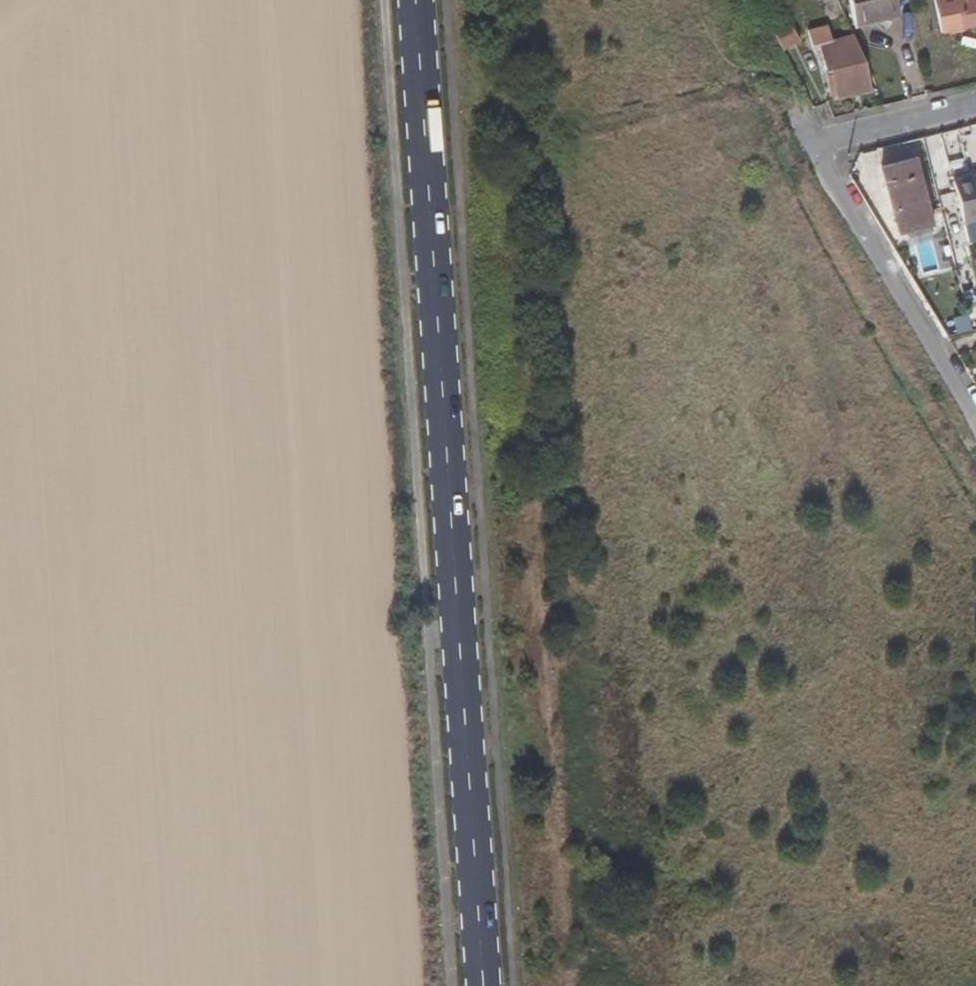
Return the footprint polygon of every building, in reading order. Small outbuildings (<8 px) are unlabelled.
[(859,27),(898,17),(894,0),(852,0),(859,27)] [(942,33),(975,27),(975,0),(935,0),(942,33)] [(789,13),(768,23),(781,49),(802,39),(789,13)] [(837,99),(872,90),(870,79),(865,67),(855,40),(832,46),(828,34),(808,39),(812,51),(820,49),(826,74),(830,73),(831,77),(827,78),(830,89),(835,89),(837,99)] [(899,236),(930,228),(914,160),(881,169),(899,236)] [(975,225),(975,181),(951,186),(962,228),(975,225)]
